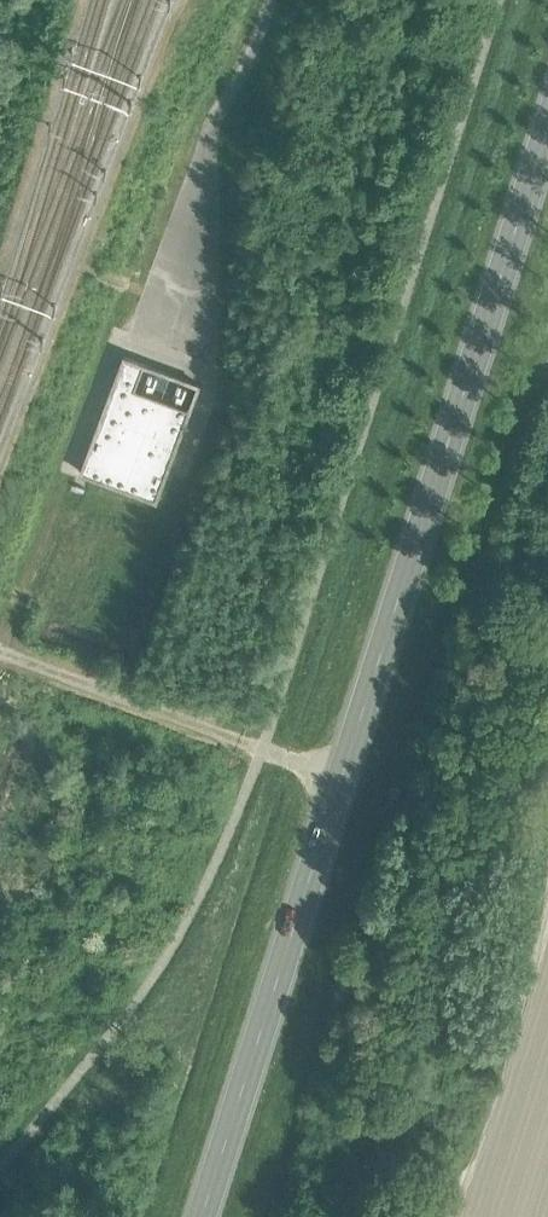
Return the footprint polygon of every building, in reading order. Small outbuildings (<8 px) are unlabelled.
[(123,355),(80,472),(155,500),(189,408),(135,388),(143,363),(123,355)]
